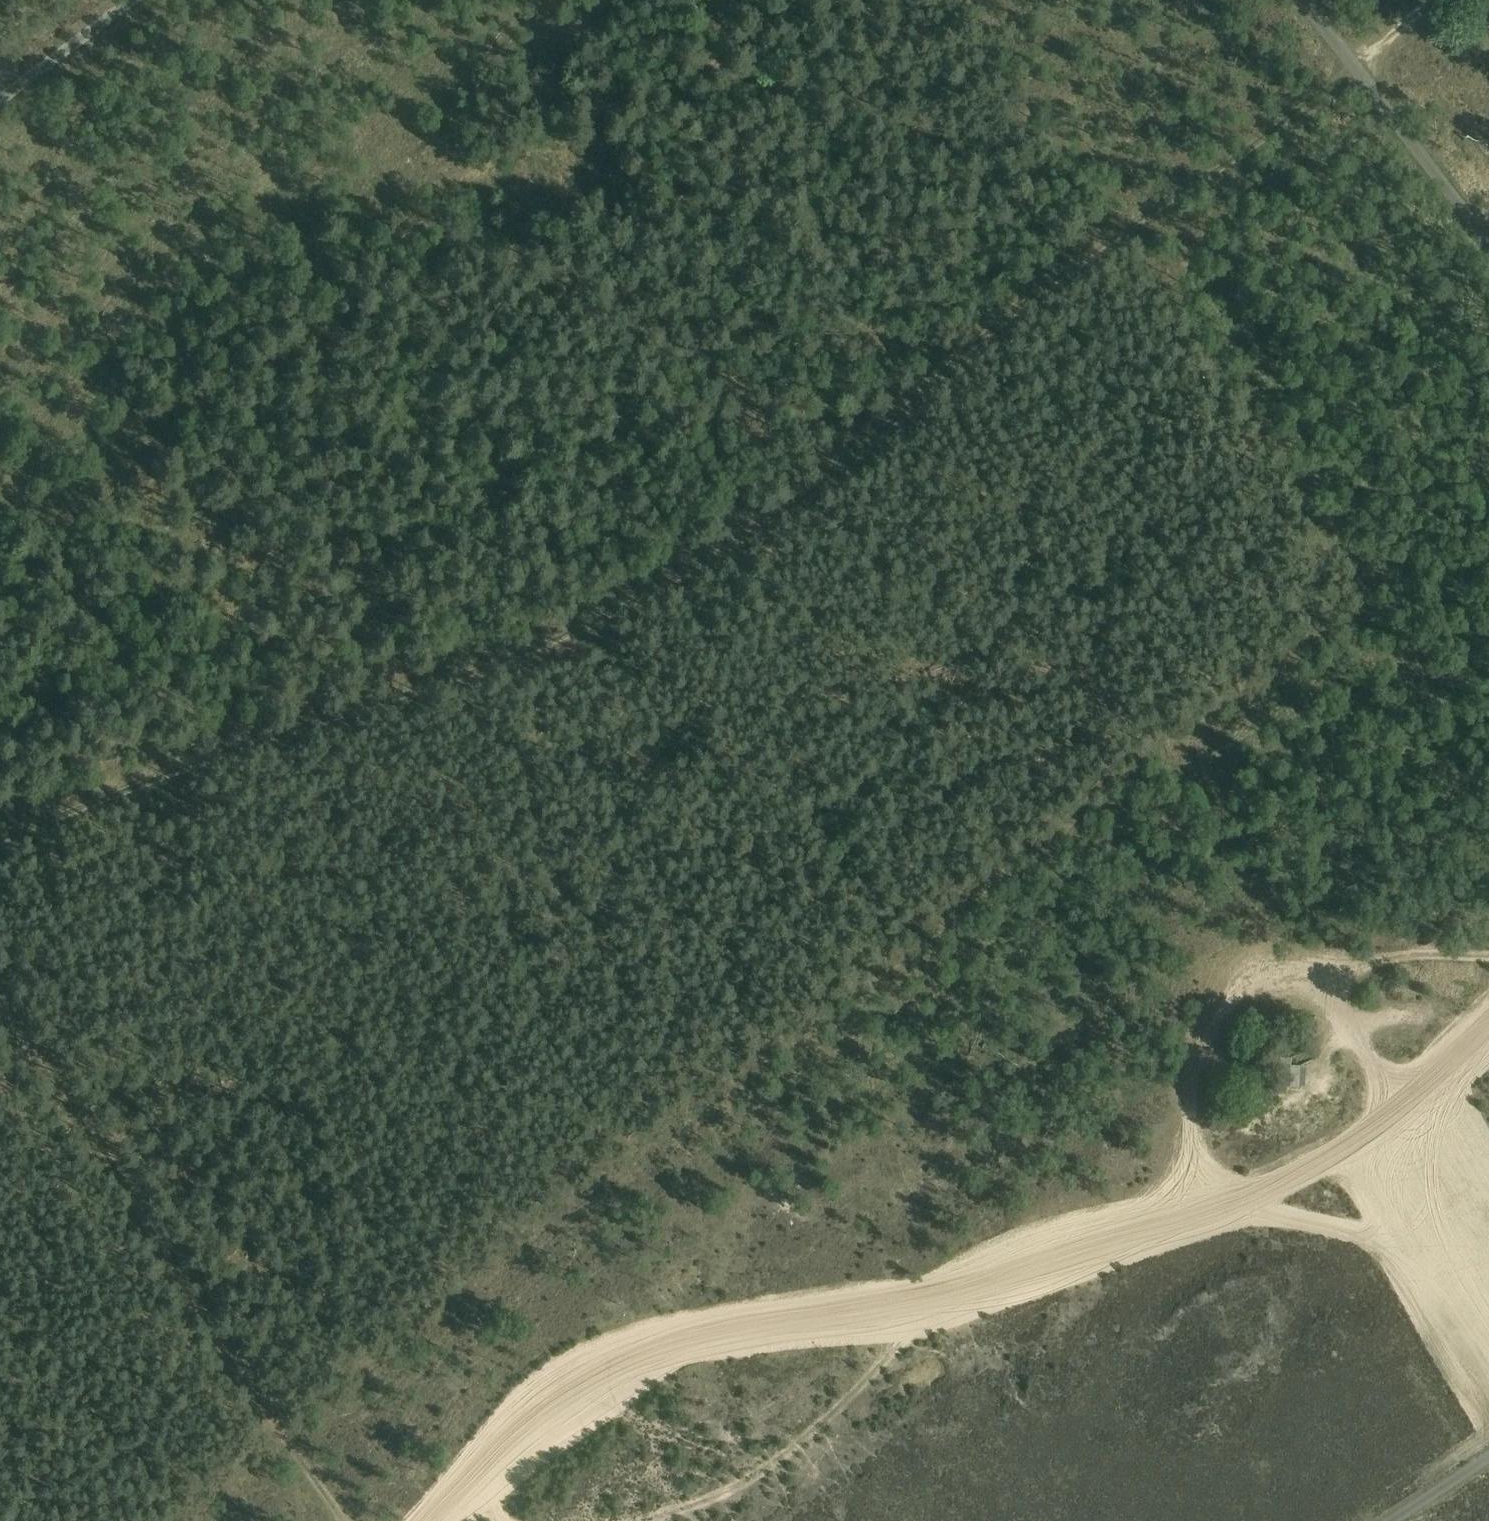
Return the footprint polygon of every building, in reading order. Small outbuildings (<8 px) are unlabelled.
[(1292,1058),(1281,1058),(1279,1086),(1299,1087),(1300,1065),(1291,1065),(1292,1058)]
